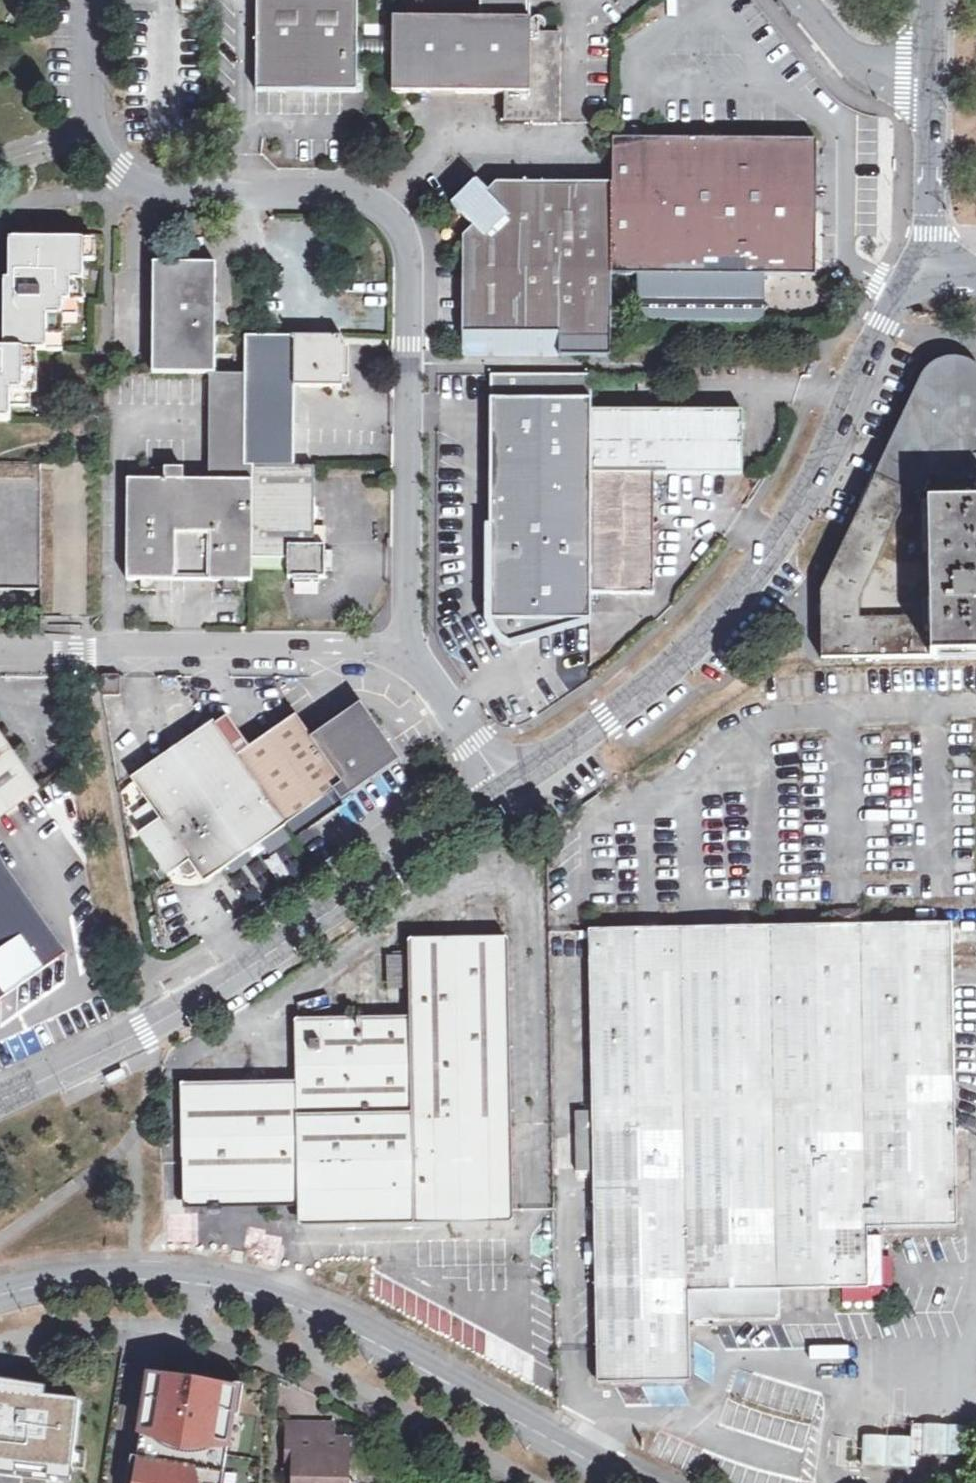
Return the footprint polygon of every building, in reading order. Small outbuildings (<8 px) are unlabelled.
[(181,11),(207,12),(207,0),(181,0),(181,11)] [(353,38),(354,0),(255,0),(254,93),(353,93),(353,58),(353,38)] [(389,40),(389,59),(389,93),(500,96),(500,124),(557,126),(559,35),(529,35),(530,0),(477,0),(476,20),(389,18),(389,40)] [(389,40),(353,38),(353,58),(389,59),(389,40)] [(612,187),(611,276),(636,277),(636,293),(624,292),(623,312),(636,312),(636,323),(760,326),(761,312),(767,309),(762,304),(763,279),(811,279),(811,148),(613,144),(612,187)] [(469,209),(486,193),(477,183),(453,204),(473,227),(480,222),(469,209)] [(611,276),(612,187),(497,184),(486,193),(469,209),(480,222),(473,227),(463,236),(462,355),(609,356),(611,276)] [(4,417),(6,390),(33,391),(34,351),(59,351),(60,302),(82,302),(82,240),(9,239),(9,280),(3,281),(1,352),(0,352),(0,417),(4,417)] [(213,374),(214,337),(214,266),(154,264),(152,374),(213,374)] [(340,338),(244,337),(244,375),(244,467),(252,467),(294,467),(295,389),(340,389),(340,338)] [(975,504),(975,363),(974,360),(965,356),(961,355),(957,354),(952,354),(946,354),(936,358),(925,367),(871,483),(927,504),(975,504)] [(592,458),(593,411),(593,402),(492,402),(486,620),(589,622),(590,595),(592,473),(592,458)] [(747,413),(593,411),(592,458),(592,473),(656,473),(745,474),(747,413)] [(101,466),(0,465),(0,588),(40,589),(40,617),(99,617),(101,466)] [(311,467),(294,467),(252,467),(252,480),(251,559),(284,559),(284,577),(320,577),(320,549),(311,550),(311,467)] [(656,473),(592,473),(590,595),(653,597),(656,473)] [(251,559),(252,480),(128,479),(125,580),(138,581),(138,590),(152,590),(152,580),(220,581),(220,590),(234,590),(234,581),(251,580),(251,559)] [(927,504),(871,483),(819,589),(818,661),(928,661),(927,504)] [(928,661),(975,658),(975,504),(927,504),(928,661)] [(259,787),(284,823),(332,789),(339,799),(394,760),(353,704),(308,736),(293,716),(248,749),(225,718),(215,725),(259,787)] [(259,787),(215,725),(213,722),(133,778),(159,816),(136,832),(166,875),(175,868),(180,875),(188,877),(196,872),(202,881),(284,823),(259,787)] [(39,788),(0,736),(0,816),(39,788)] [(63,949),(0,861),(0,994),(63,949)] [(835,912),(835,927),(861,927),(861,912),(835,912)] [(782,1291),(870,1290),(882,1290),(884,1238),(869,1238),(869,1230),(959,1228),(953,971),(951,925),(861,927),(835,927),(590,932),(593,1113),(576,1113),(576,1143),(576,1164),(576,1173),(578,1173),(594,1173),(594,1182),(595,1231),(595,1244),(595,1245),(596,1264),(598,1383),(689,1383),(690,1324),(782,1323),(782,1291)] [(297,1083),(196,1086),(185,1086),(182,1088),(183,1094),(184,1194),(185,1197),(187,1199),(298,1197),(298,1216),(300,1218),(303,1220),(509,1216),(512,1212),(510,946),(505,943),(414,945),(410,947),(411,1019),(409,1021),(297,1024),(297,1083)] [(389,985),(401,985),(401,956),(388,956),(389,985)] [(594,1173),(578,1173),(578,1182),(594,1182),(594,1173)] [(595,1231),(586,1231),(586,1244),(595,1244),(595,1231)] [(595,1245),(584,1245),(585,1265),(596,1264),(595,1245)] [(146,1378),(133,1460),(136,1461),(133,1482),(188,1482),(190,1469),(220,1474),(229,1414),(225,1413),(229,1389),(218,1387),(218,1384),(177,1378),(177,1382),(146,1378)] [(0,1476),(0,1482),(51,1482),(59,1425),(0,1416),(0,1455),(19,1458),(16,1478),(0,1476)] [(284,1424),(284,1466),(296,1467),(297,1482),(336,1482),(336,1470),(343,1470),(342,1437),(327,1437),(327,1428),(316,1428),(316,1423),(284,1424)] [(921,1456),(923,1427),(910,1427),(909,1441),(909,1456),(921,1456)] [(945,1456),(946,1428),(923,1427),(921,1456),(945,1456)] [(946,1428),(945,1456),(968,1456),(969,1428),(946,1428)] [(885,1468),(886,1440),(862,1439),(862,1468),(885,1468)] [(909,1469),(909,1456),(909,1441),(886,1440),(885,1468),(909,1469)]
